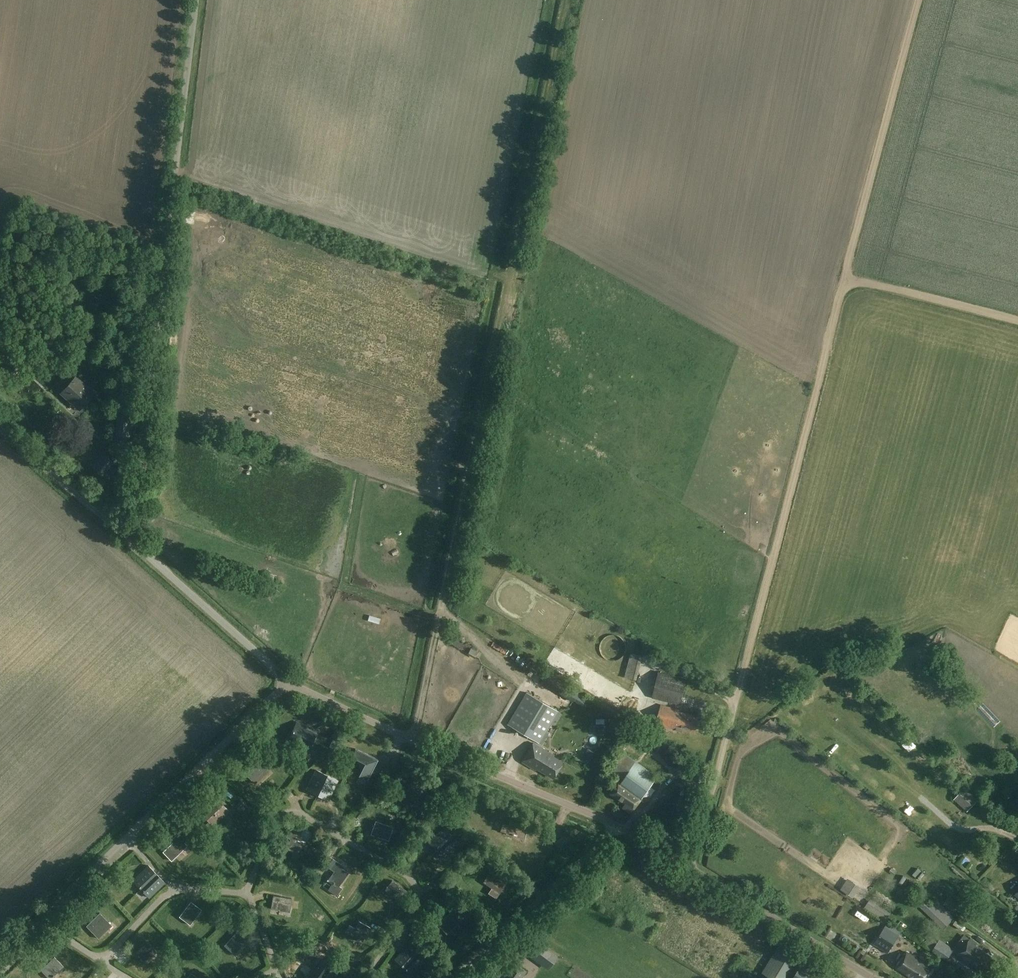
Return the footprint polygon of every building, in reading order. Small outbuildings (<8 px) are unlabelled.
[(61,393),(72,403),(80,409),(84,405),(94,393),(76,377),(61,393)] [(134,416),(118,414),(115,436),(131,438),(134,416)] [(104,449),(102,447),(91,459),(96,463),(93,467),(103,476),(114,463),(101,451),(104,449)] [(455,639),(453,644),(466,650),(468,645),(455,639)] [(641,657),(631,654),(625,677),(636,680),(641,657)] [(687,679),(659,672),(653,698),(680,705),(687,679)] [(558,711),(527,692),(507,724),(539,743),(558,711)] [(810,706),(817,701),(812,695),(805,700),(810,706)] [(679,710),(660,705),(655,724),(677,729),(677,728),(681,729),(695,732),(698,716),(678,712),(678,711),(679,710)] [(569,728),(573,721),(569,718),(564,725),(569,728)] [(306,726),(297,722),(291,734),(296,736),(294,740),(310,748),(316,734),(305,729),(306,726)] [(547,750),(534,742),(522,762),(536,770),(537,768),(553,777),(562,761),(547,751),(547,750)] [(378,759),(356,749),(351,757),(357,761),(361,771),(359,777),(368,781),(378,759)] [(658,777),(622,751),(610,768),(624,779),(621,783),(620,783),(618,786),(617,786),(611,793),(626,804),(624,807),(632,813),(658,777)] [(269,771),(257,759),(252,763),(255,766),(246,774),(255,784),(269,771)] [(318,795),(327,775),(317,770),(307,790),(318,795)] [(327,775),(318,795),(328,800),(338,780),(327,775)] [(429,782),(414,775),(407,790),(419,796),(422,789),(425,791),(429,782)] [(977,801),(964,789),(954,799),(968,812),(977,801)] [(219,804),(215,800),(204,811),(207,815),(205,816),(210,821),(211,819),(214,823),(226,811),(223,808),(225,806),(220,802),(219,804)] [(394,827),(376,820),(371,834),(389,841),(394,827)] [(528,826),(510,821),(506,834),(525,839),(528,826)] [(313,833),(303,825),(297,832),(292,828),(286,835),(291,839),(285,846),(295,855),(313,833)] [(429,842),(437,851),(453,836),(445,827),(429,842)] [(190,838),(181,830),(171,841),(173,842),(163,852),(172,861),(188,845),(185,842),(190,838)] [(461,844),(453,836),(437,851),(445,859),(461,844)] [(955,847),(958,842),(950,836),(947,840),(955,847)] [(333,882),(328,890),(337,896),(342,888),(339,886),(349,873),(342,868),(344,866),(333,859),(328,867),(334,871),(329,879),(333,882)] [(140,873),(157,890),(165,882),(148,866),(140,873)] [(507,882),(491,871),(484,882),(500,893),(507,882)] [(157,890),(140,873),(133,881),(149,897),(157,890)] [(408,891),(393,880),(385,890),(400,901),(408,891)] [(292,898),(273,895),(271,909),(290,912),(292,898)] [(935,899),(925,910),(944,929),(955,918),(935,899)] [(202,909),(191,901),(179,917),(190,925),(202,909)] [(107,931),(104,928),(110,922),(100,912),(86,926),(99,938),(107,931)] [(448,934),(461,921),(452,912),(439,925),(448,934)] [(371,928),(359,921),(355,928),(349,925),(345,932),(363,942),(371,928)] [(899,935),(886,927),(874,945),(888,954),(899,935)] [(247,940),(237,931),(224,945),(235,954),(247,940)] [(421,938),(412,931),(408,936),(416,943),(421,938)] [(978,943),(971,937),(957,955),(972,967),(973,965),(981,971),(992,957),(977,945),(978,943)] [(558,956),(535,939),(525,953),(548,969),(558,956)] [(954,950),(940,940),(933,951),(947,960),(954,950)] [(157,952),(148,941),(134,954),(143,965),(157,952)] [(780,941),(761,972),(771,977),(778,977),(795,950),(780,941)] [(427,960),(410,944),(395,960),(412,976),(427,960)] [(907,952),(897,968),(913,977),(926,977),(934,966),(921,958),(920,960),(907,952)] [(332,962),(340,969),(346,961),(338,955),(332,962)] [(54,956),(41,970),(49,977),(52,977),(64,966),(54,956)] [(806,957),(793,977),(840,977),(806,957)] [(322,958),(308,977),(324,977),(333,965),(322,958)] [(513,961),(503,975),(505,976),(503,977),(522,977),(527,971),(513,961)]
